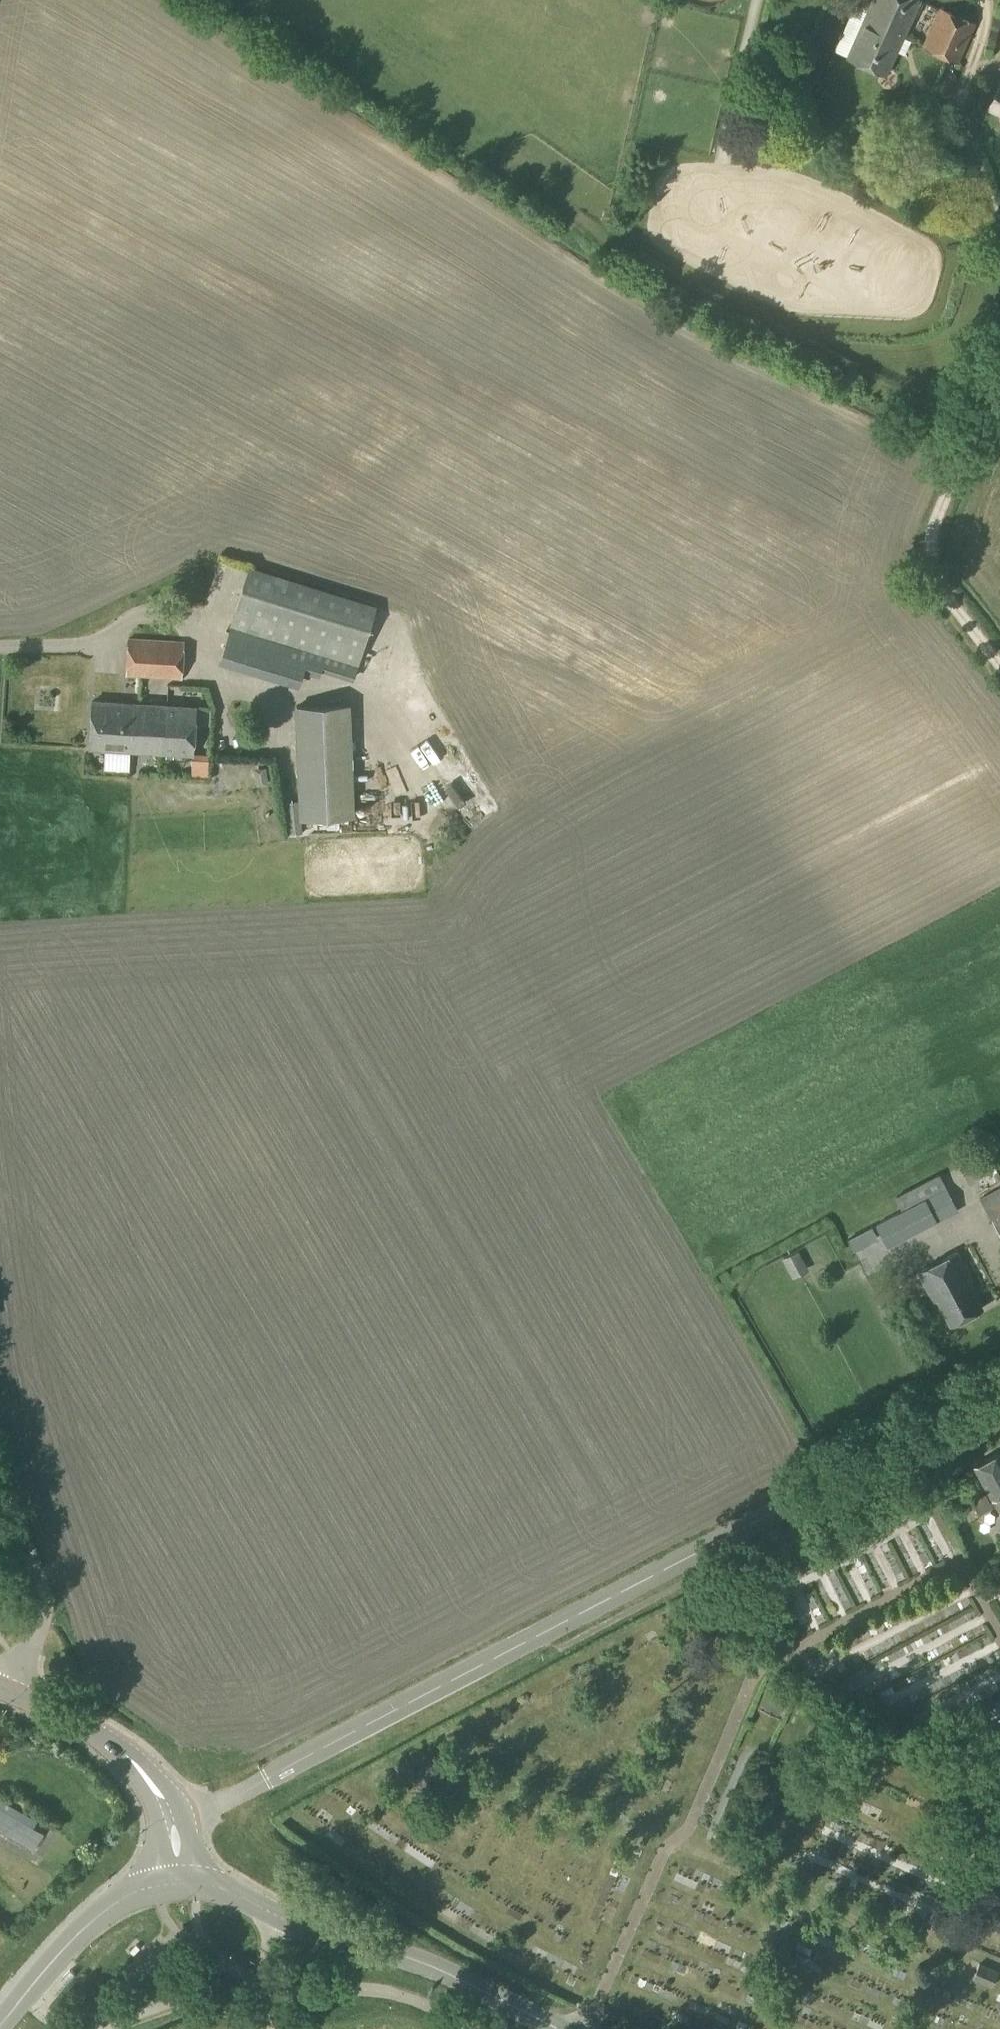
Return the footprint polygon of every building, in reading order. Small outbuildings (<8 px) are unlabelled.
[(887,71),(919,0),(872,0),(846,58),(885,76),(887,71)] [(957,63),(975,25),(940,9),(922,47),(957,63)] [(989,108),(999,113),(999,84),(989,108)] [(353,679),(375,610),(248,569),(220,661),(278,679),(280,672),(302,678),(304,672),(319,677),(321,670),(353,679)] [(181,679),(183,643),(128,640),(126,676),(181,679)] [(196,708),(165,706),(92,702),(89,749),(193,755),(196,708)] [(302,824),(302,822),(354,820),(349,705),(297,708),(301,803),(288,803),(289,825),(302,824)] [(207,777),(209,756),(193,755),(192,776),(207,777)] [(886,1248),(955,1211),(944,1190),(937,1175),(894,1197),(902,1212),(875,1226),(886,1248)] [(979,1199),(999,1237),(999,1187),(979,1199)] [(871,1227),(848,1239),(854,1250),(877,1238),(871,1227)] [(949,1326),(981,1309),(968,1284),(971,1282),(955,1253),(917,1273),(932,1303),(936,1301),(949,1326)] [(999,1454),(999,1453),(974,1466),(992,1499),(999,1513),(999,1454)] [(783,1722),(794,1695),(768,1683),(756,1710),(783,1722)] [(991,1988),(998,1972),(979,1963),(971,1980),(991,1988)]
